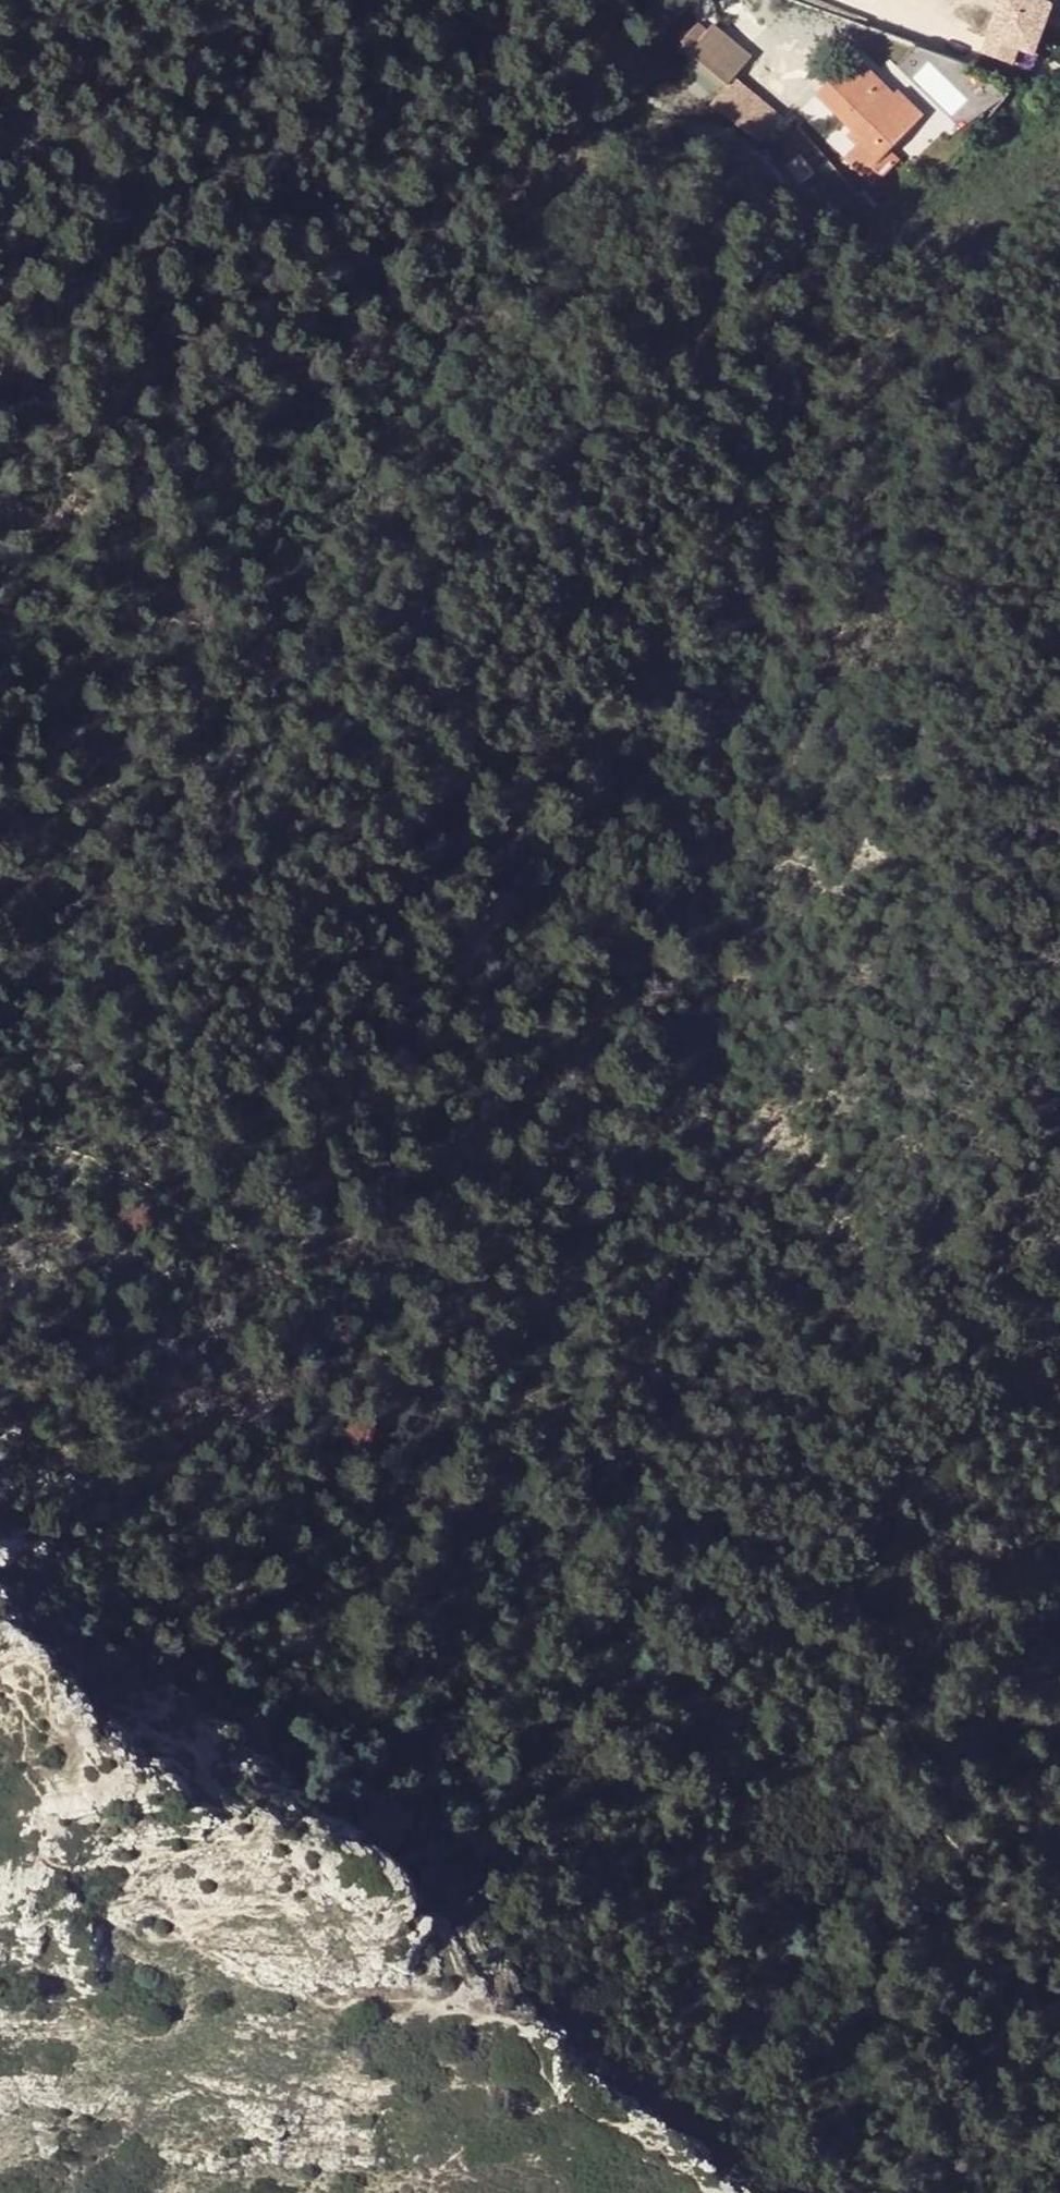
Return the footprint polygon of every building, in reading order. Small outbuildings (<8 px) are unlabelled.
[(1052,5),(1038,0),(1002,0),(982,53),(1014,65),(1020,49),(1034,54),(1052,5)] [(728,87),(752,58),(713,26),(707,33),(697,25),(681,44),(692,53),(690,56),(728,87)] [(816,95),(852,130),(863,140),(856,147),(844,159),(873,188),(893,169),(882,159),(923,115),(898,90),(894,95),(854,55),(816,95)] [(735,79),(712,106),(761,147),(783,120),(735,79)] [(846,137),(856,147),(863,140),(852,130),(846,137)]
